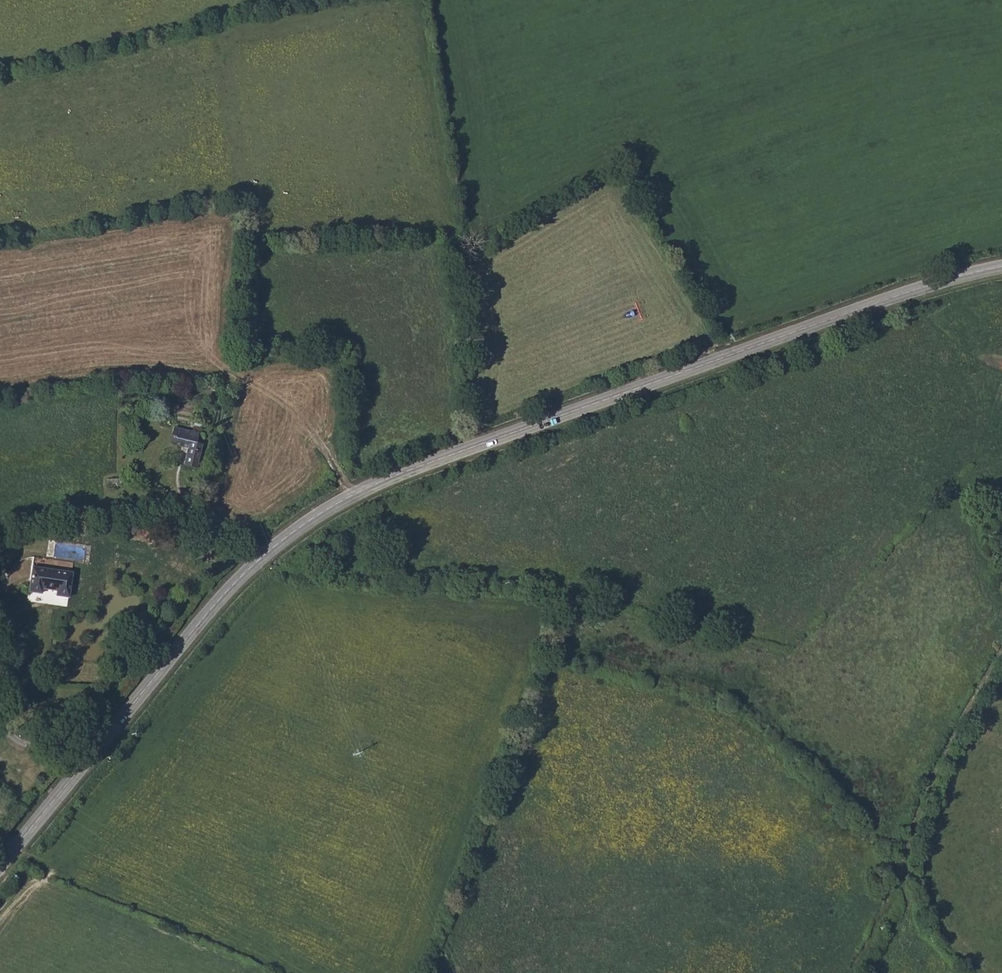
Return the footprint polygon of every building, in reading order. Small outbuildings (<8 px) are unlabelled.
[(202,453),(211,430),(206,428),(209,420),(187,412),(185,417),(187,421),(199,426),(191,449),(202,453)] [(197,432),(199,426),(187,421),(185,417),(182,426),(197,432)] [(170,484),(156,484),(157,495),(170,494),(170,484)] [(79,572),(39,565),(35,590),(47,592),(47,588),(61,590),(61,595),(74,597),(79,572)]
